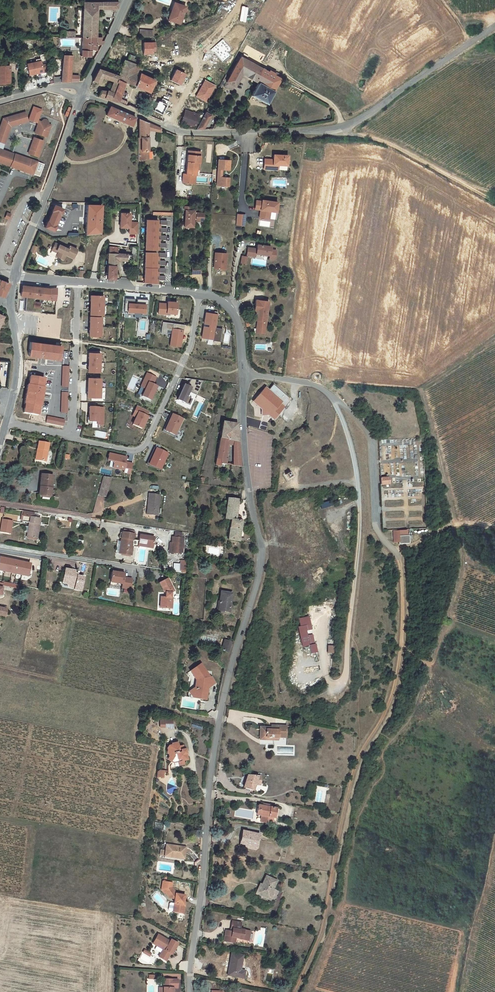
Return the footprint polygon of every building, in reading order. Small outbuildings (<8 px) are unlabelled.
[(84,38),(98,38),(99,9),(118,10),(120,5),(120,3),(85,2),(84,38)] [(184,7),(175,4),(172,14),(170,14),(167,20),(179,24),(184,7)] [(98,38),(84,38),(83,51),(82,57),(92,58),(93,50),(98,51),(98,45),(102,45),(104,42),(101,42),(97,42),(98,38)] [(153,55),(153,52),(156,52),(156,43),(144,43),(145,55),(153,55)] [(137,65),(133,64),(135,59),(136,56),(132,54),(128,61),(125,60),(118,78),(110,101),(119,104),(126,82),(151,93),(156,81),(141,75),(144,68),(137,65)] [(29,76),(44,74),(49,73),(46,55),(41,56),(42,60),(37,61),(37,63),(27,65),(29,76)] [(64,55),(63,82),(80,82),(80,76),(72,76),(72,56),(64,55)] [(264,102),(277,76),(240,57),(223,86),(231,90),(240,74),(255,82),(248,94),(264,102)] [(12,86),(11,67),(0,68),(1,83),(0,83),(0,86),(12,86)] [(118,78),(98,70),(93,80),(99,83),(102,77),(113,82),(109,92),(102,91),(99,97),(110,101),(118,78)] [(187,75),(177,70),(171,80),(182,86),(187,75)] [(216,86),(205,80),(196,97),(207,103),(216,86)] [(105,114),(131,125),(134,118),(109,107),(105,114)] [(183,110),(180,120),(195,125),(198,115),(183,110)] [(212,114),(205,111),(195,129),(203,130),(212,114)] [(0,128),(0,141),(3,142),(6,141),(10,128),(8,128),(8,127),(7,127),(7,125),(10,123),(11,122),(12,124),(13,124),(13,125),(25,121),(27,118),(26,114),(23,112),(9,116),(10,117),(4,119),(1,125),(0,128)] [(42,121),(39,120),(35,132),(47,136),(51,124),(49,124),(49,122),(49,121),(47,119),(46,119),(45,119),(44,119),(42,120),(42,121)] [(137,119),(139,159),(147,160),(146,130),(159,131),(159,128),(137,119)] [(44,140),(36,138),(35,141),(37,141),(34,149),(32,149),(31,153),(39,156),(44,140)] [(11,166),(11,167),(34,174),(39,162),(16,154),(15,154),(0,149),(0,162),(11,166)] [(200,151),(187,150),(185,173),(182,173),(181,182),(194,183),(196,163),(198,163),(200,151)] [(264,159),(263,169),(277,169),(278,166),(276,166),(276,164),(278,164),(287,165),(287,155),(273,154),(272,159),(264,159)] [(217,160),(216,185),(227,186),(227,178),(220,177),(220,169),(228,170),(228,160),(217,160)] [(213,174),(200,173),(200,184),(213,184),(213,174)] [(256,200),(255,206),(261,207),(260,210),(259,217),(264,218),(265,215),(269,216),(270,211),(276,212),(278,202),(262,200),(261,201),(256,200)] [(101,206),(86,205),(85,234),(99,234),(101,206)] [(53,206),(44,226),(53,230),(62,210),(53,206)] [(191,206),(184,206),(184,211),(185,211),(185,227),(189,227),(189,224),(194,225),(194,219),(196,219),(196,221),(204,222),(204,213),(194,213),(194,211),(191,211),(191,206)] [(119,213),(119,227),(128,228),(128,234),(136,234),(137,224),(128,224),(129,222),(129,213),(119,213)] [(237,214),(236,224),(242,225),(242,222),(244,223),(244,215),(237,214)] [(159,219),(146,219),(145,249),(158,250),(159,219)] [(77,250),(69,246),(67,249),(54,242),(52,248),(60,252),(57,257),(62,260),(65,255),(72,259),(77,250)] [(110,244),(109,253),(118,253),(118,245),(110,244)] [(257,248),(248,247),(247,255),(256,256),(257,253),(270,255),(271,255),(271,249),(272,246),(258,244),(257,248)] [(60,252),(52,248),(51,250),(57,253),(55,257),(57,257),(60,252)] [(158,252),(146,251),(145,282),(157,282),(158,252)] [(216,261),(216,268),(226,269),(227,253),(215,252),(215,261),(216,261)] [(118,253),(109,253),(109,261),(107,277),(114,278),(115,266),(118,266),(118,259),(127,260),(128,254),(118,253)] [(9,283),(0,280),(0,296),(5,297),(7,288),(8,289),(10,283),(9,283)] [(28,295),(26,310),(34,311),(43,312),(43,306),(41,306),(41,301),(36,300),(36,296),(37,286),(32,286),(22,285),(21,295),(28,295)] [(37,286),(36,296),(57,298),(58,289),(49,288),(37,286)] [(102,296),(88,296),(87,315),(101,316),(102,296)] [(124,311),(127,311),(127,312),(142,313),(142,315),(147,315),(148,304),(145,304),(134,303),(135,298),(125,298),(124,311)] [(257,321),(257,329),(263,329),(264,322),(266,322),(268,302),(255,300),(254,312),(256,312),(256,317),(258,317),(257,321)] [(176,302),(167,302),(166,314),(176,314),(176,302)] [(166,304),(158,303),(157,314),(166,315),(166,304)] [(201,338),(212,340),(220,341),(222,330),(214,328),(216,315),(205,313),(201,338)] [(100,317),(87,317),(87,336),(99,337),(100,317)] [(171,330),(169,345),(180,347),(182,332),(183,325),(162,322),(161,329),(160,329),(160,333),(165,333),(166,329),(171,330)] [(263,329),(257,329),(256,333),(265,334),(266,322),(264,322),(263,329)] [(30,341),(28,356),(61,360),(63,345),(30,341)] [(97,355),(86,354),(85,360),(86,360),(86,368),(85,368),(85,373),(96,374),(97,355)] [(70,387),(70,366),(62,366),(62,387),(70,387)] [(139,387),(143,389),(140,398),(149,402),(155,388),(151,386),(154,379),(145,375),(139,387)] [(23,413),(38,415),(44,378),(30,376),(29,385),(27,385),(23,413)] [(97,380),(85,379),(85,385),(86,385),(86,389),(85,389),(85,393),(84,393),(84,399),(97,399),(97,389),(97,380)] [(190,398),(186,397),(191,387),(183,384),(176,399),(184,403),(184,402),(188,404),(190,398)] [(264,387),(255,398),(260,402),(260,409),(261,414),(265,414),(273,420),(284,406),(280,403),(281,401),(264,387)] [(61,391),(60,413),(68,413),(69,391),(61,391)] [(255,398),(252,402),(260,409),(260,402),(255,398)] [(146,418),(145,417),(147,412),(136,407),(131,417),(134,418),(131,426),(140,430),(146,418)] [(100,426),(100,409),(86,409),(86,419),(84,419),(84,425),(89,425),(89,423),(94,423),(94,426),(100,426)] [(181,419),(171,414),(164,430),(174,434),(181,419)] [(64,427),(66,419),(47,415),(45,423),(64,427)] [(231,464),(241,466),(235,424),(231,424),(221,421),(214,466),(218,466),(219,462),(226,464),(229,449),(231,449),(232,447),(234,447),(231,464)] [(37,448),(39,449),(38,457),(46,458),(49,443),(38,442),(37,448)] [(166,453),(155,448),(148,464),(159,469),(166,453)] [(124,464),(125,459),(108,455),(106,462),(111,463),(113,465),(112,470),(124,472),(123,474),(130,476),(131,465),(124,464)] [(38,488),(41,488),(39,496),(49,498),(52,477),(40,475),(38,488)] [(106,498),(111,479),(104,478),(99,496),(106,498)] [(148,494),(146,508),(148,508),(147,514),(156,515),(159,495),(148,494)] [(229,525),(227,540),(242,542),(243,536),(239,536),(240,519),(235,519),(237,501),(225,499),(225,502),(222,501),(222,504),(225,505),(224,517),(229,518),(229,520),(227,520),(226,524),(229,525)] [(322,509),(333,505),(331,500),(320,504),(322,509)] [(27,538),(37,539),(40,519),(33,518),(34,513),(24,511),(22,522),(30,523),(27,538)] [(12,521),(2,520),(0,532),(10,533),(12,521)] [(407,531),(394,531),(394,542),(399,542),(399,544),(409,544),(409,540),(409,536),(407,536),(407,531)] [(123,532),(122,532),(120,537),(119,543),(121,543),(119,553),(130,555),(131,546),(137,547),(137,546),(138,543),(144,544),(145,546),(145,547),(151,548),(153,538),(139,535),(139,537),(133,536),(134,534),(123,532)] [(173,537),(172,543),(169,542),(168,551),(171,552),(179,553),(180,552),(181,552),(183,540),(181,540),(181,538),(180,537),(180,533),(174,532),(174,533),(173,533),(173,537)] [(0,559),(0,576),(19,580),(20,576),(26,577),(29,564),(0,559)] [(64,569),(61,582),(68,584),(68,587),(73,588),(73,589),(81,591),(83,577),(77,576),(77,574),(73,573),(74,571),(64,569)] [(123,573),(111,572),(109,582),(121,584),(121,587),(129,589),(131,579),(123,578),(123,573)] [(164,597),(161,597),(161,608),(172,609),(172,597),(170,597),(171,592),(173,591),(167,579),(158,583),(163,592),(164,592),(164,597)] [(230,593),(219,591),(217,610),(227,612),(230,593)] [(300,618),(302,626),(311,625),(310,617),(300,618)] [(309,645),(310,654),(316,653),(315,644),(314,644),(313,635),(307,636),(307,630),(312,630),(311,625),(302,626),(299,627),(302,646),(309,645)] [(225,640),(221,651),(227,653),(231,642),(225,640)] [(201,664),(189,671),(195,680),(196,680),(192,698),(205,701),(206,691),(203,690),(204,687),(208,688),(215,684),(211,678),(209,678),(201,664)] [(284,732),(285,726),(274,726),(273,726),(272,727),(269,727),(269,729),(259,729),(259,740),(276,740),(276,738),(283,738),(283,732),(284,732)] [(171,744),(171,745),(168,746),(167,748),(169,757),(167,759),(172,762),(173,763),(178,761),(179,765),(184,763),(183,760),(187,759),(186,754),(185,754),(184,753),(186,753),(185,748),(183,749),(182,745),(178,746),(177,742),(171,744)] [(259,775),(246,774),(243,787),(252,789),(254,783),(254,782),(259,782),(259,775)] [(259,821),(266,823),(268,816),(271,817),(273,818),(276,818),(279,809),(270,807),(262,805),(258,804),(256,814),(260,815),(259,821)] [(239,843),(245,844),(245,843),(255,845),(256,839),(259,839),(260,834),(242,830),(239,843)] [(167,845),(165,856),(185,859),(186,847),(167,845)] [(268,900),(276,881),(265,876),(257,895),(268,900)] [(173,912),(184,913),(186,905),(184,905),(186,895),(177,894),(177,893),(173,887),(173,883),(164,881),(162,890),(165,893),(166,892),(170,898),(175,899),(175,903),(171,902),(170,903),(169,910),(170,911),(173,911),(173,912)] [(241,922),(232,920),(230,927),(232,928),(231,930),(226,929),(223,940),(234,942),(235,937),(238,937),(237,938),(245,940),(249,938),(250,933),(247,929),(240,928),(241,922)] [(158,934),(153,943),(163,949),(159,956),(166,961),(170,953),(171,951),(173,952),(178,943),(171,939),(170,941),(158,934)] [(226,975),(241,978),(245,956),(231,953),(226,975)] [(173,988),(178,988),(178,979),(164,979),(164,987),(164,991),(173,991),(173,988)]
